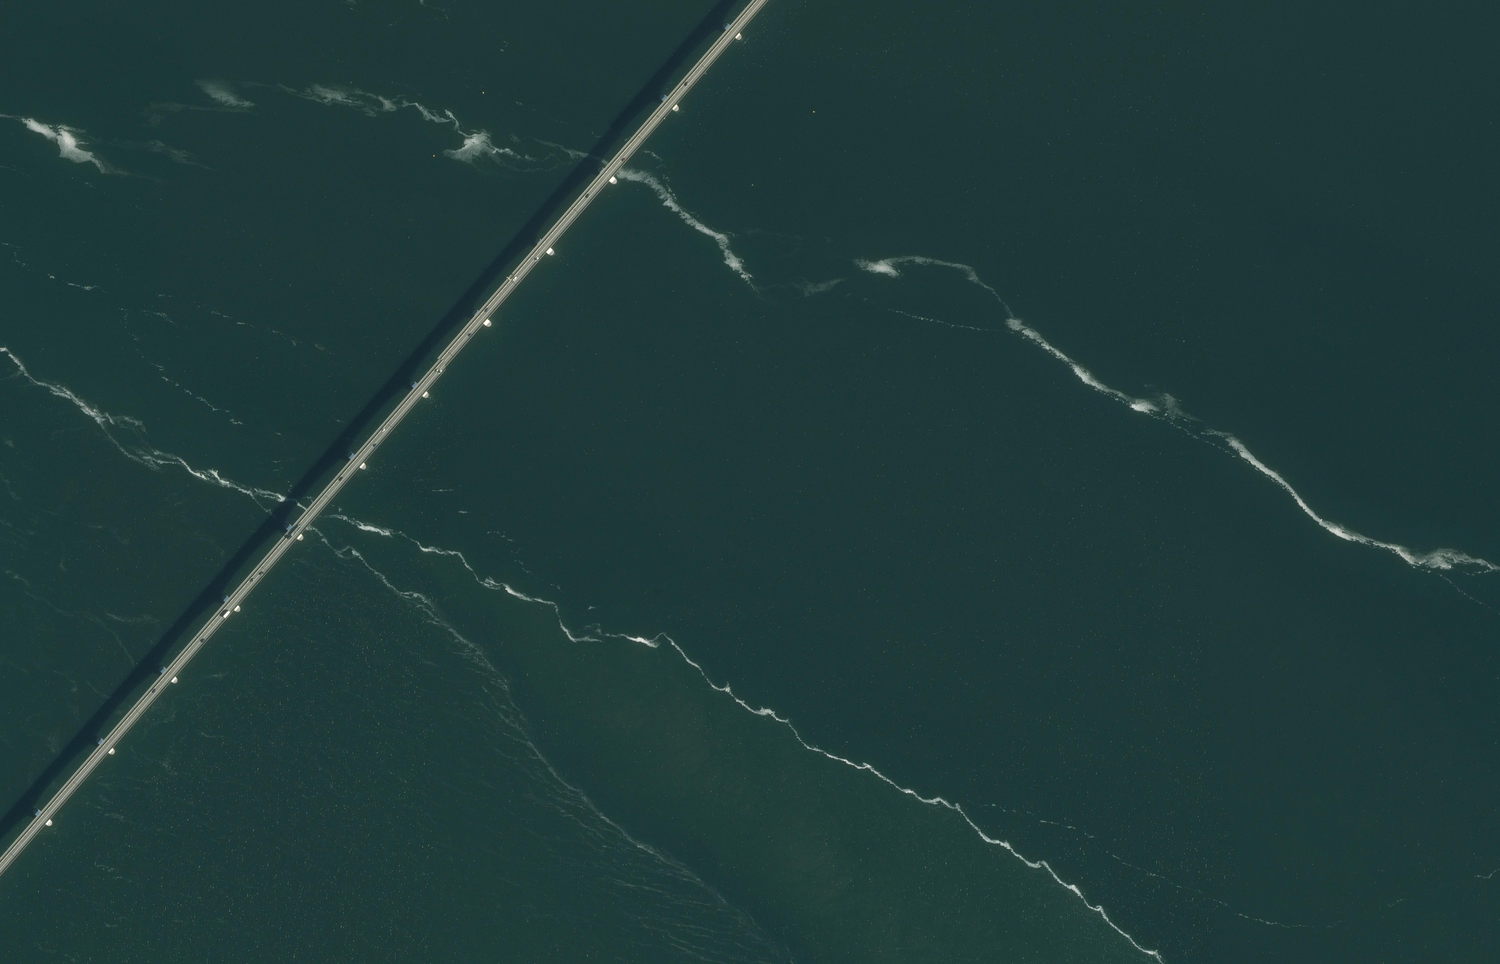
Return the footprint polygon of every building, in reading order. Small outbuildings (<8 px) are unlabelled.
[(742,37),(729,25),(728,24),(727,24),(726,24),(725,25),(724,26),(724,27),(724,28),(725,29),(738,41),(739,42),(741,42),(742,42),(743,41),(743,40),(743,39),(743,38),(742,37)] [(679,108),(666,96),(665,95),(663,95),(662,95),(661,96),(661,97),(660,98),(661,99),(662,100),(675,112),(676,113),(677,113),(678,113),(679,112),(680,111),(680,110),(680,109),(679,108)] [(617,178),(603,166),(602,166),(601,166),(600,166),(599,167),(598,168),(598,169),(599,170),(599,171),(613,183),(614,184),(615,184),(616,183),(617,183),(618,182),(618,180),(617,179),(617,178)] [(554,250),(540,238),(539,238),(538,237),(537,238),(536,238),(535,239),(535,241),(535,242),(536,243),(549,255),(551,255),(552,256),(553,255),(554,255),(554,253),(555,252),(554,251),(554,250)] [(491,321),(477,309),(476,308),(475,308),(474,309),(473,309),(472,310),(472,311),(473,313),(473,314),(487,326),(488,326),(489,326),(490,326),(491,325),(492,324),(492,323),(491,322),(491,321)] [(428,392),(415,380),(414,380),(412,380),(411,380),(410,381),(410,382),(410,383),(410,384),(411,385),(424,397),(425,398),(426,398),(427,397),(428,397),(429,396),(429,395),(429,393),(428,392)] [(365,464),(352,452),(351,451),(349,451),(348,451),(347,452),(347,453),(347,454),(347,456),(348,457),(361,469),(362,469),(363,469),(364,469),(365,468),(366,467),(366,466),(366,465),(365,464)] [(302,535),(289,523),(288,523),(287,523),(285,523),(285,524),(284,525),(284,526),(284,527),(285,528),(298,540),(299,541),(300,541),(302,540),(303,540),(303,539),(303,537),(303,536),(302,535)] [(239,607),(226,595),(225,594),(224,594),(223,594),(222,595),(221,596),(221,597),(221,598),(222,599),(235,611),(236,612),(238,612),(239,612),(240,611),(240,610),(241,609),(240,608),(239,607)] [(177,678),(164,666),(163,665),(162,665),(161,666),(160,666),(159,667),(159,668),(159,670),(160,671),(173,683),(174,683),(176,683),(177,683),(178,682),(178,681),(178,680),(178,679),(177,678)] [(115,749),(101,737),(100,736),(99,736),(98,737),(97,737),(96,738),(96,740),(97,741),(97,742),(111,754),(112,754),(113,754),(114,754),(115,753),(116,752),(116,751),(115,750),(115,749)] [(52,821),(39,809),(38,808),(37,808),(35,808),(34,809),(34,810),(34,811),(34,812),(35,813),(48,826),(49,826),(50,826),(52,826),(52,825),(53,824),(53,823),(53,822),(52,821)]
